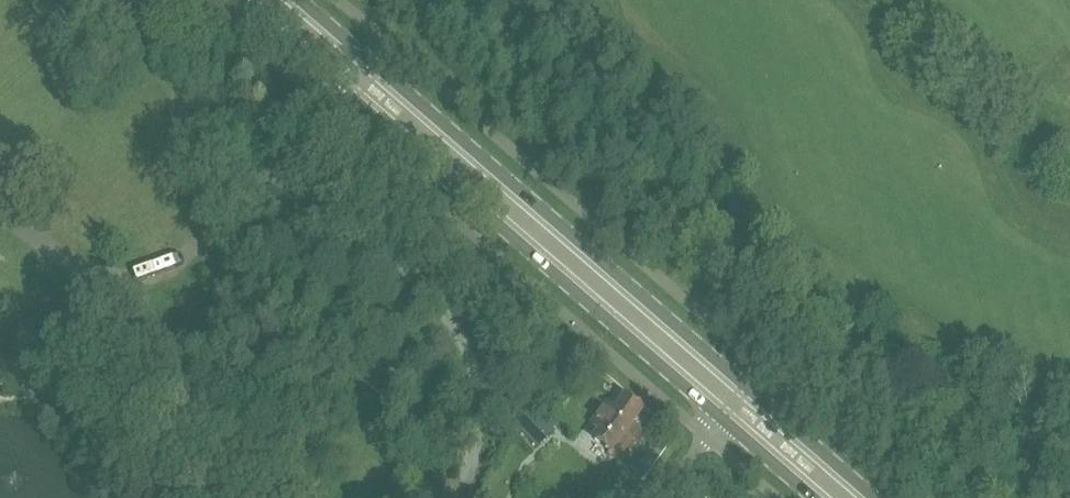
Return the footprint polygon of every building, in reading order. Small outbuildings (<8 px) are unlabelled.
[(622,452),(623,453),(638,432),(629,426),(639,413),(624,401),(615,411),(607,405),(593,424),(602,430),(595,439),(611,451),(611,450),(619,456),(622,452)] [(556,429),(536,410),(520,426),(539,444),(556,429)]
